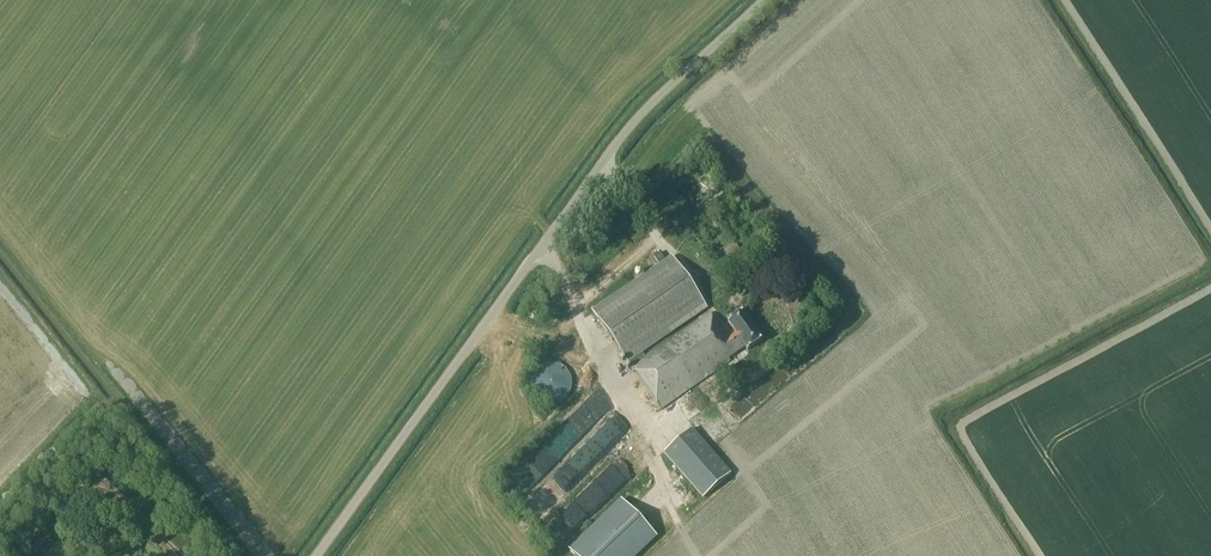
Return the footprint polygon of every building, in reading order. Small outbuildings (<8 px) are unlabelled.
[(725,252),(731,264),(744,258),(738,245),(725,252)] [(665,259),(660,252),(654,256),(658,263),(665,259)] [(707,308),(674,259),(657,271),(593,315),(628,363),(661,411),(730,362),(728,359),(746,347),(749,351),(763,341),(743,312),(727,322),(733,331),(726,336),(710,314),(646,358),(642,353),(691,319),(707,308)] [(555,363),(552,363),(548,363),(544,364),(540,366),(537,369),(535,371),(533,374),(531,380),(531,383),(531,387),(532,390),(534,394),(537,398),(540,400),(544,403),(548,404),(552,404),(555,404),(559,403),(563,400),(566,398),(569,395),(570,392),(572,389),(572,383),(572,380),(571,376),(569,371),(566,369),(563,366),(559,364),(555,363)] [(664,453),(703,497),(731,472),(691,429),(664,453)] [(524,498),(560,459),(547,447),(511,486),(524,498)] [(622,500),(570,551),(575,555),(634,555),(655,535),(622,500)]
